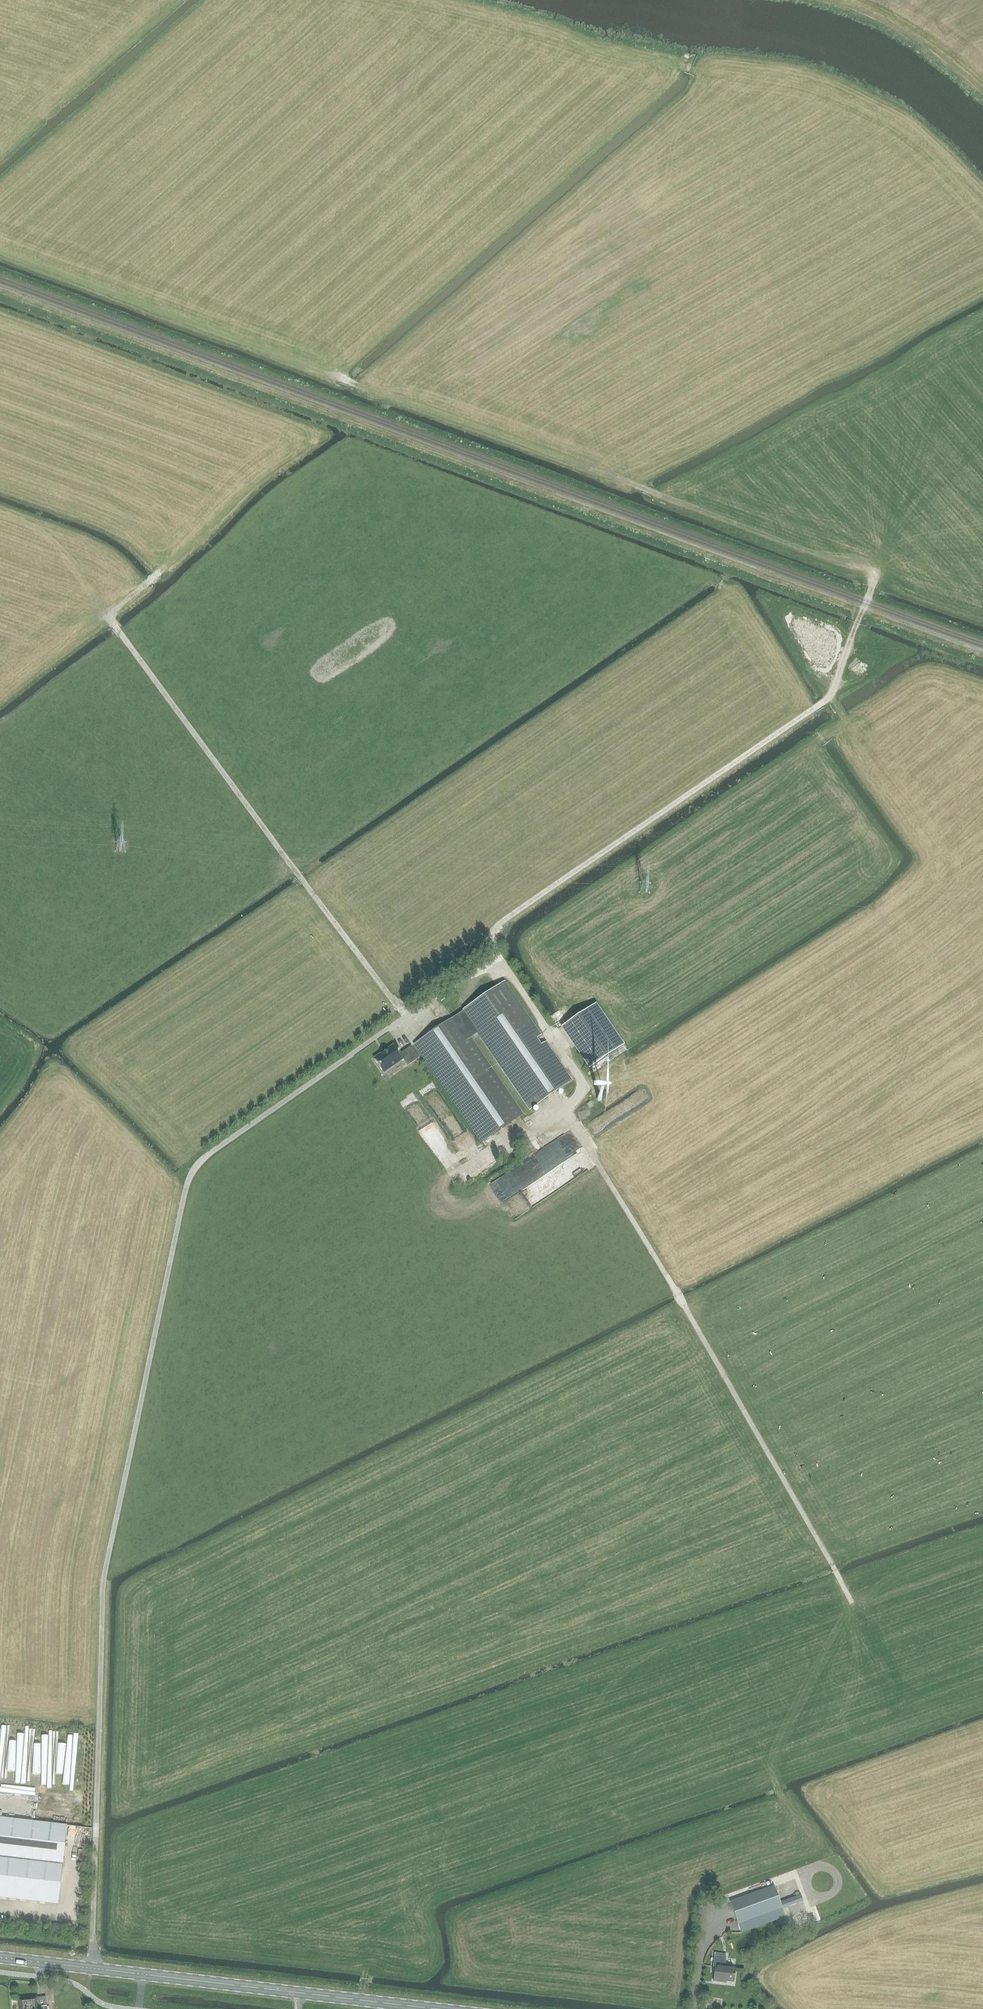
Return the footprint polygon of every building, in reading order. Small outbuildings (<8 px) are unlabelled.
[(478,1032),(530,1109),(566,1084),(561,1076),(536,1039),(541,1035),(504,982),(463,1010),(463,1011),(455,1016),(469,1038),(478,1032)] [(562,1027),(591,1068),(624,1045),(595,1004),(567,1023),(562,1027)] [(413,1044),(466,1120),(481,1143),(522,1115),(454,1016),(444,1023),(413,1044)] [(390,1047),(370,1061),(379,1074),(399,1061),(403,1068),(418,1058),(410,1046),(396,1056),(390,1047)] [(72,1819),(77,1782),(51,1779),(50,1786),(45,1786),(43,1796),(44,1797),(42,1809),(70,1813),(69,1818),(72,1819)] [(67,1825),(0,1818),(0,1897),(58,1904),(67,1825)] [(801,1895),(780,1903),(773,1887),(730,1903),(738,1923),(739,1925),(803,1901),(801,1895)] [(724,1968),(725,1959),(725,1955),(715,1954),(713,1966),(715,1966),(713,1982),(722,1983),(722,1981),(733,1983),(735,1969),(724,1968)] [(36,1998),(19,2000),(20,2008),(47,2008),(46,2007),(45,1997),(36,1998)]
